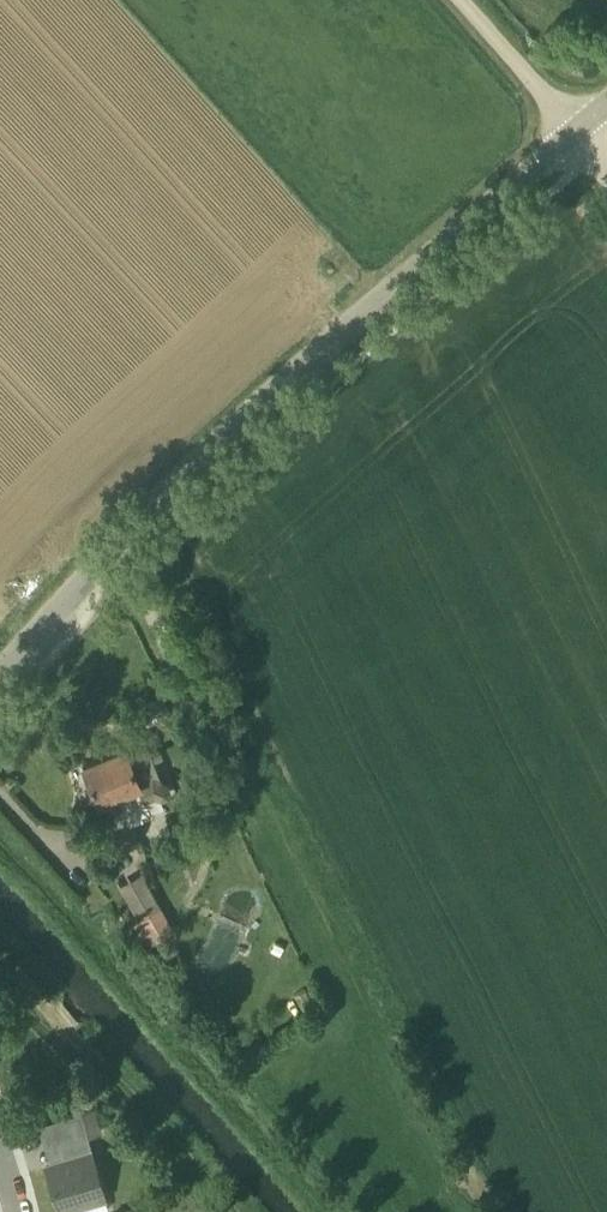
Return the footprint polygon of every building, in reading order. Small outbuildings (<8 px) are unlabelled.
[(172,711),(162,696),(143,708),(152,723),(172,711)] [(104,800),(116,831),(131,824),(119,794),(139,785),(144,798),(155,793),(162,796),(170,793),(172,786),(169,779),(162,776),(161,772),(160,772),(146,737),(83,763),(99,802),(104,800)] [(142,870),(117,883),(145,939),(170,926),(142,870)] [(60,1163),(45,1167),(59,1211),(110,1211),(107,1205),(109,1204),(89,1139),(104,1135),(96,1108),(82,1112),(83,1116),(40,1129),(47,1152),(56,1149),(60,1163)]
